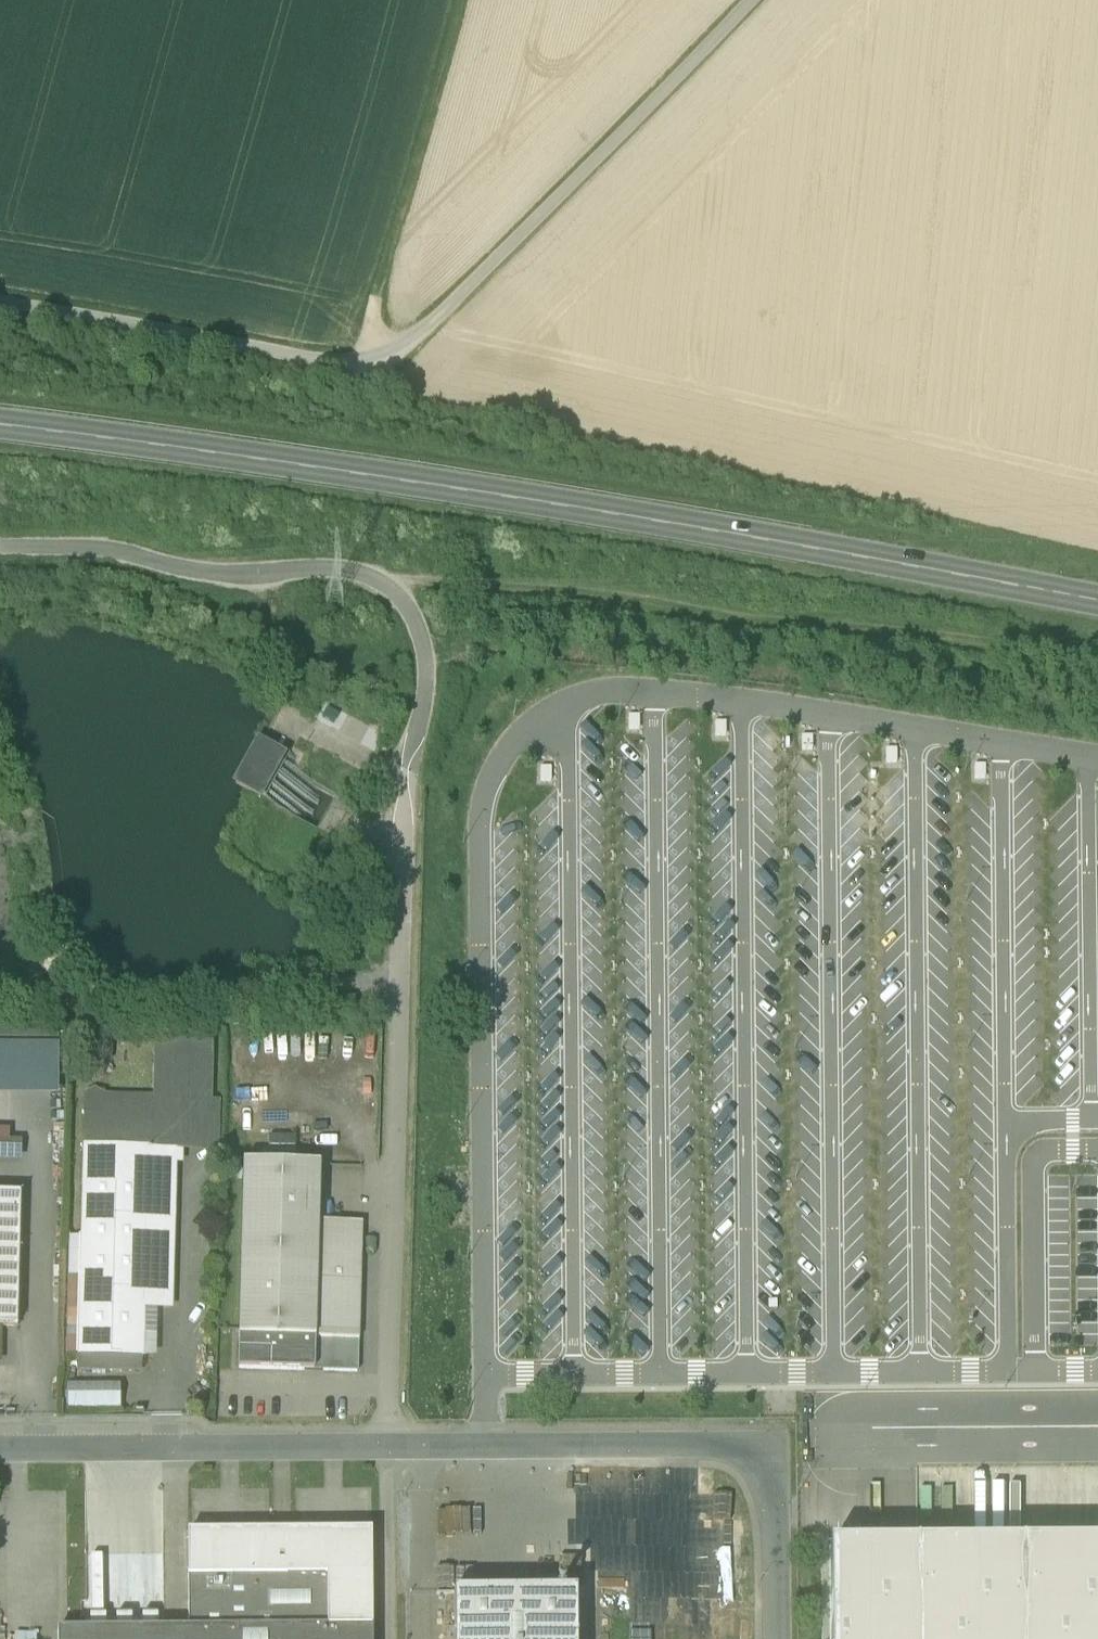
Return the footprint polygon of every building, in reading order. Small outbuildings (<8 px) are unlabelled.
[(358,732),(363,723),(353,718),(349,726),(358,732)] [(264,744),(261,742),(235,789),(246,795),(260,802),(262,799),(281,765),(284,767),(289,757),(264,744)] [(86,1100),(84,1163),(174,1165),(175,1154),(183,1154),(184,1142),(211,1143),(213,1047),(164,1045),(163,1089),(169,1089),(168,1110),(104,1108),(105,1100),(95,1095),(86,1100)] [(0,1049),(0,1089),(57,1089),(56,1049),(0,1049)] [(59,1098),(59,1049),(56,1049),(57,1089),(0,1089),(0,1098),(59,1098)] [(22,1192),(22,1142),(10,1142),(11,1129),(0,1128),(0,1192),(22,1192)] [(171,1310),(174,1165),(84,1163),(79,1357),(78,1357),(78,1359),(80,1359),(80,1370),(92,1371),(92,1360),(143,1361),(144,1361),(144,1359),(145,1309),(171,1310)] [(245,1165),(240,1339),(239,1370),(315,1372),(359,1373),(360,1342),(363,1225),(319,1224),(321,1167),(245,1165)] [(19,1292),(22,1198),(0,1197),(0,1291),(19,1292)] [(19,1292),(0,1291),(0,1329),(18,1330),(19,1292)] [(92,1360),(92,1371),(143,1372),(143,1361),(92,1360)] [(68,1385),(68,1407),(120,1408),(120,1395),(93,1394),(93,1386),(68,1385)] [(188,1535),(189,1580),(327,1579),(328,1631),(347,1630),(373,1630),(372,1534),(188,1535)] [(831,1548),(831,1638),(1097,1638),(1097,1546),(831,1548)] [(189,1632),(328,1631),(327,1579),(189,1580),(189,1632)] [(455,1595),(455,1638),(578,1638),(578,1594),(455,1595)] [(347,1630),(328,1631),(189,1632),(58,1633),(58,1638),(347,1638),(347,1630)] [(347,1630),(347,1638),(373,1638),(373,1630),(347,1630)]
